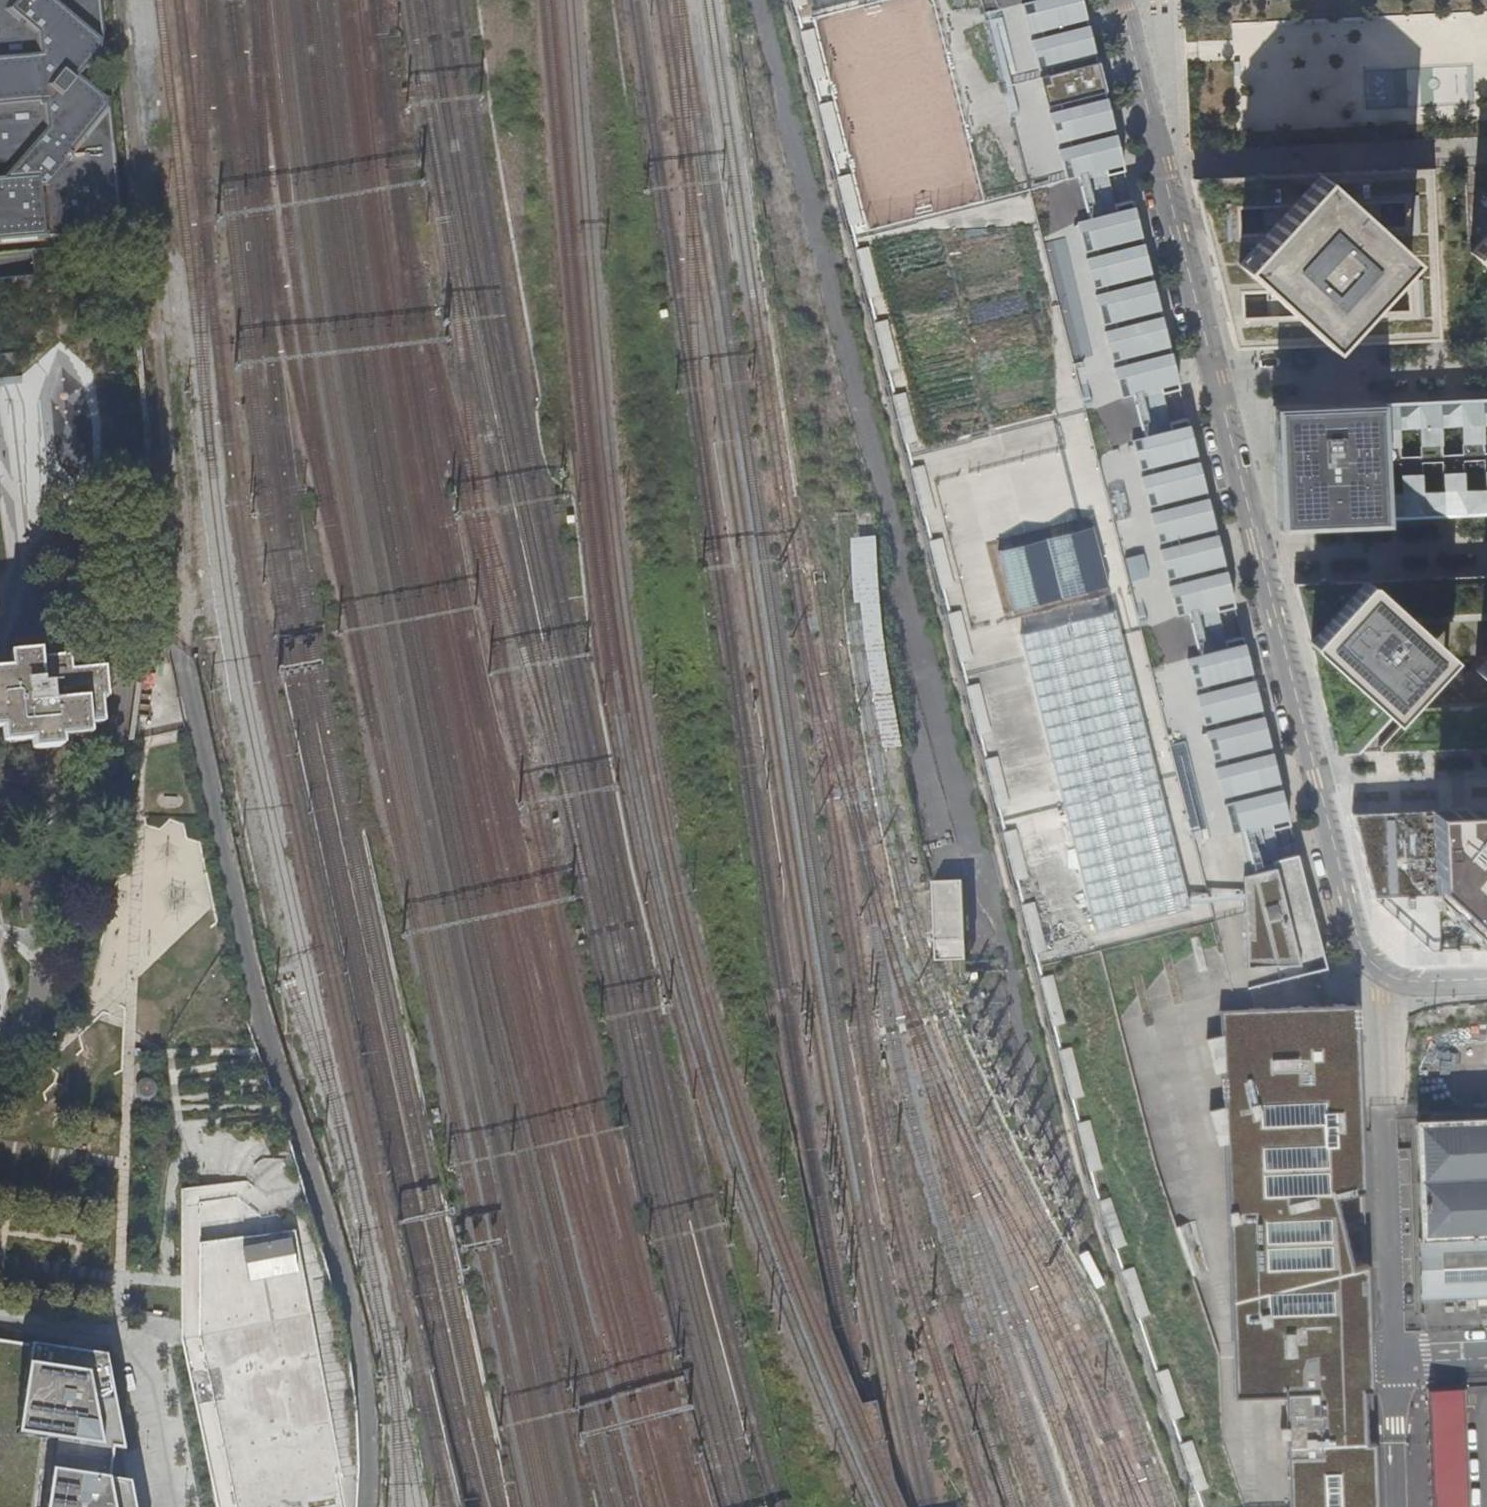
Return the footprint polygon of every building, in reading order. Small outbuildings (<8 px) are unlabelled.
[(42,238),(47,233),(46,224),(58,224),(58,231),(63,236),(108,232),(118,221),(114,174),(110,171),(99,171),(97,149),(107,148),(111,144),(107,96),(83,76),(103,51),(99,6),(95,2),(83,3),(83,0),(0,0),(0,241),(42,238)] [(1335,1002),(1079,0),(779,0),(1082,1192),(1201,1506),(1373,1506),(1357,1001),(1335,1002)] [(1320,176),(1190,181),(1223,318),(1232,352),(1246,351),(1292,349),(1323,348),(1394,345),(1429,344),(1438,343),(1433,171),(1402,173),(1336,175),(1320,176)] [(1470,256),(1486,271),(1486,237),(1470,256)] [(1269,408),(1271,460),(1274,526),(1313,524),(1383,522),(1425,520),(1472,518),(1486,518),(1486,400),(1479,400),(1476,401),(1452,401),(1441,402),(1401,403),(1396,404),(1379,404),(1269,408)] [(104,497),(72,500),(72,507),(105,503),(104,497)] [(854,572),(875,571),(875,539),(853,539),(854,572)] [(1288,582),(1303,640),(1331,755),(1350,754),(1384,718),(1442,655),(1398,615),(1486,612),(1486,576),(1359,580),(1288,582)] [(31,752),(60,749),(58,735),(88,732),(88,727),(102,726),(96,673),(69,676),(67,661),(38,663),(38,654),(9,656),(10,671),(0,672),(0,730),(1,729),(3,746),(30,743),(31,752)] [(1472,672),(1486,685),(1486,656),(1472,672)] [(1402,716),(1367,754),(1486,750),(1486,713),(1402,716)] [(1346,816),(1367,901),(1425,955),(1486,953),(1486,811),(1346,816)] [(963,883),(935,884),(939,944),(968,943),(963,883)] [(1407,1292),(1486,1289),(1486,1108),(1402,1111),(1407,1292)] [(176,1193),(175,1344),(210,1506),(339,1506),(291,1238),(243,1185),(176,1193)] [(4,1440),(0,1467),(0,1506),(134,1506),(129,1482),(107,1479),(109,1467),(112,1449),(123,1451),(114,1406),(105,1356),(88,1353),(0,1340),(0,1440),(4,1440)]
